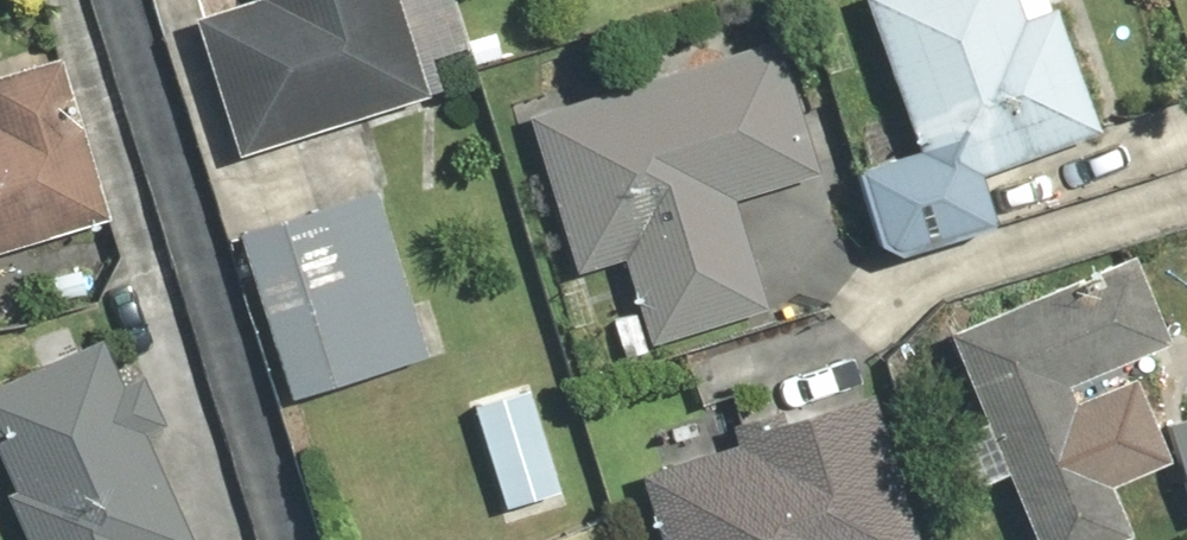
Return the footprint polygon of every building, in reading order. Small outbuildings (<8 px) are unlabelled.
[(233,157),(428,97),(398,0),(250,0),(190,19),(233,157)] [(914,149),(852,172),(877,242),(899,255),(996,220),(979,173),(1098,131),(1054,9),(1023,20),(1016,0),(860,0),(914,149)] [(776,38),(524,116),(574,275),(621,261),(647,344),(765,307),(732,200),(818,174),(776,38)] [(109,222),(60,59),(0,77),(0,255),(109,222)] [(373,191),(237,233),(289,399),(424,357),(373,191)] [(1031,539),(1126,539),(1130,539),(1109,488),(1173,462),(1137,377),(1074,403),(1068,388),(1172,345),(1134,253),(944,331),(1031,539)] [(3,494),(23,539),(190,539),(145,437),(164,429),(142,379),(123,387),(101,336),(0,380),(0,464),(12,490),(3,494)] [(657,539),(917,539),(873,395),(760,429),(757,419),(729,428),(734,445),(637,474),(657,539)] [(1186,495),(1186,415),(1167,420),(1186,495)]
